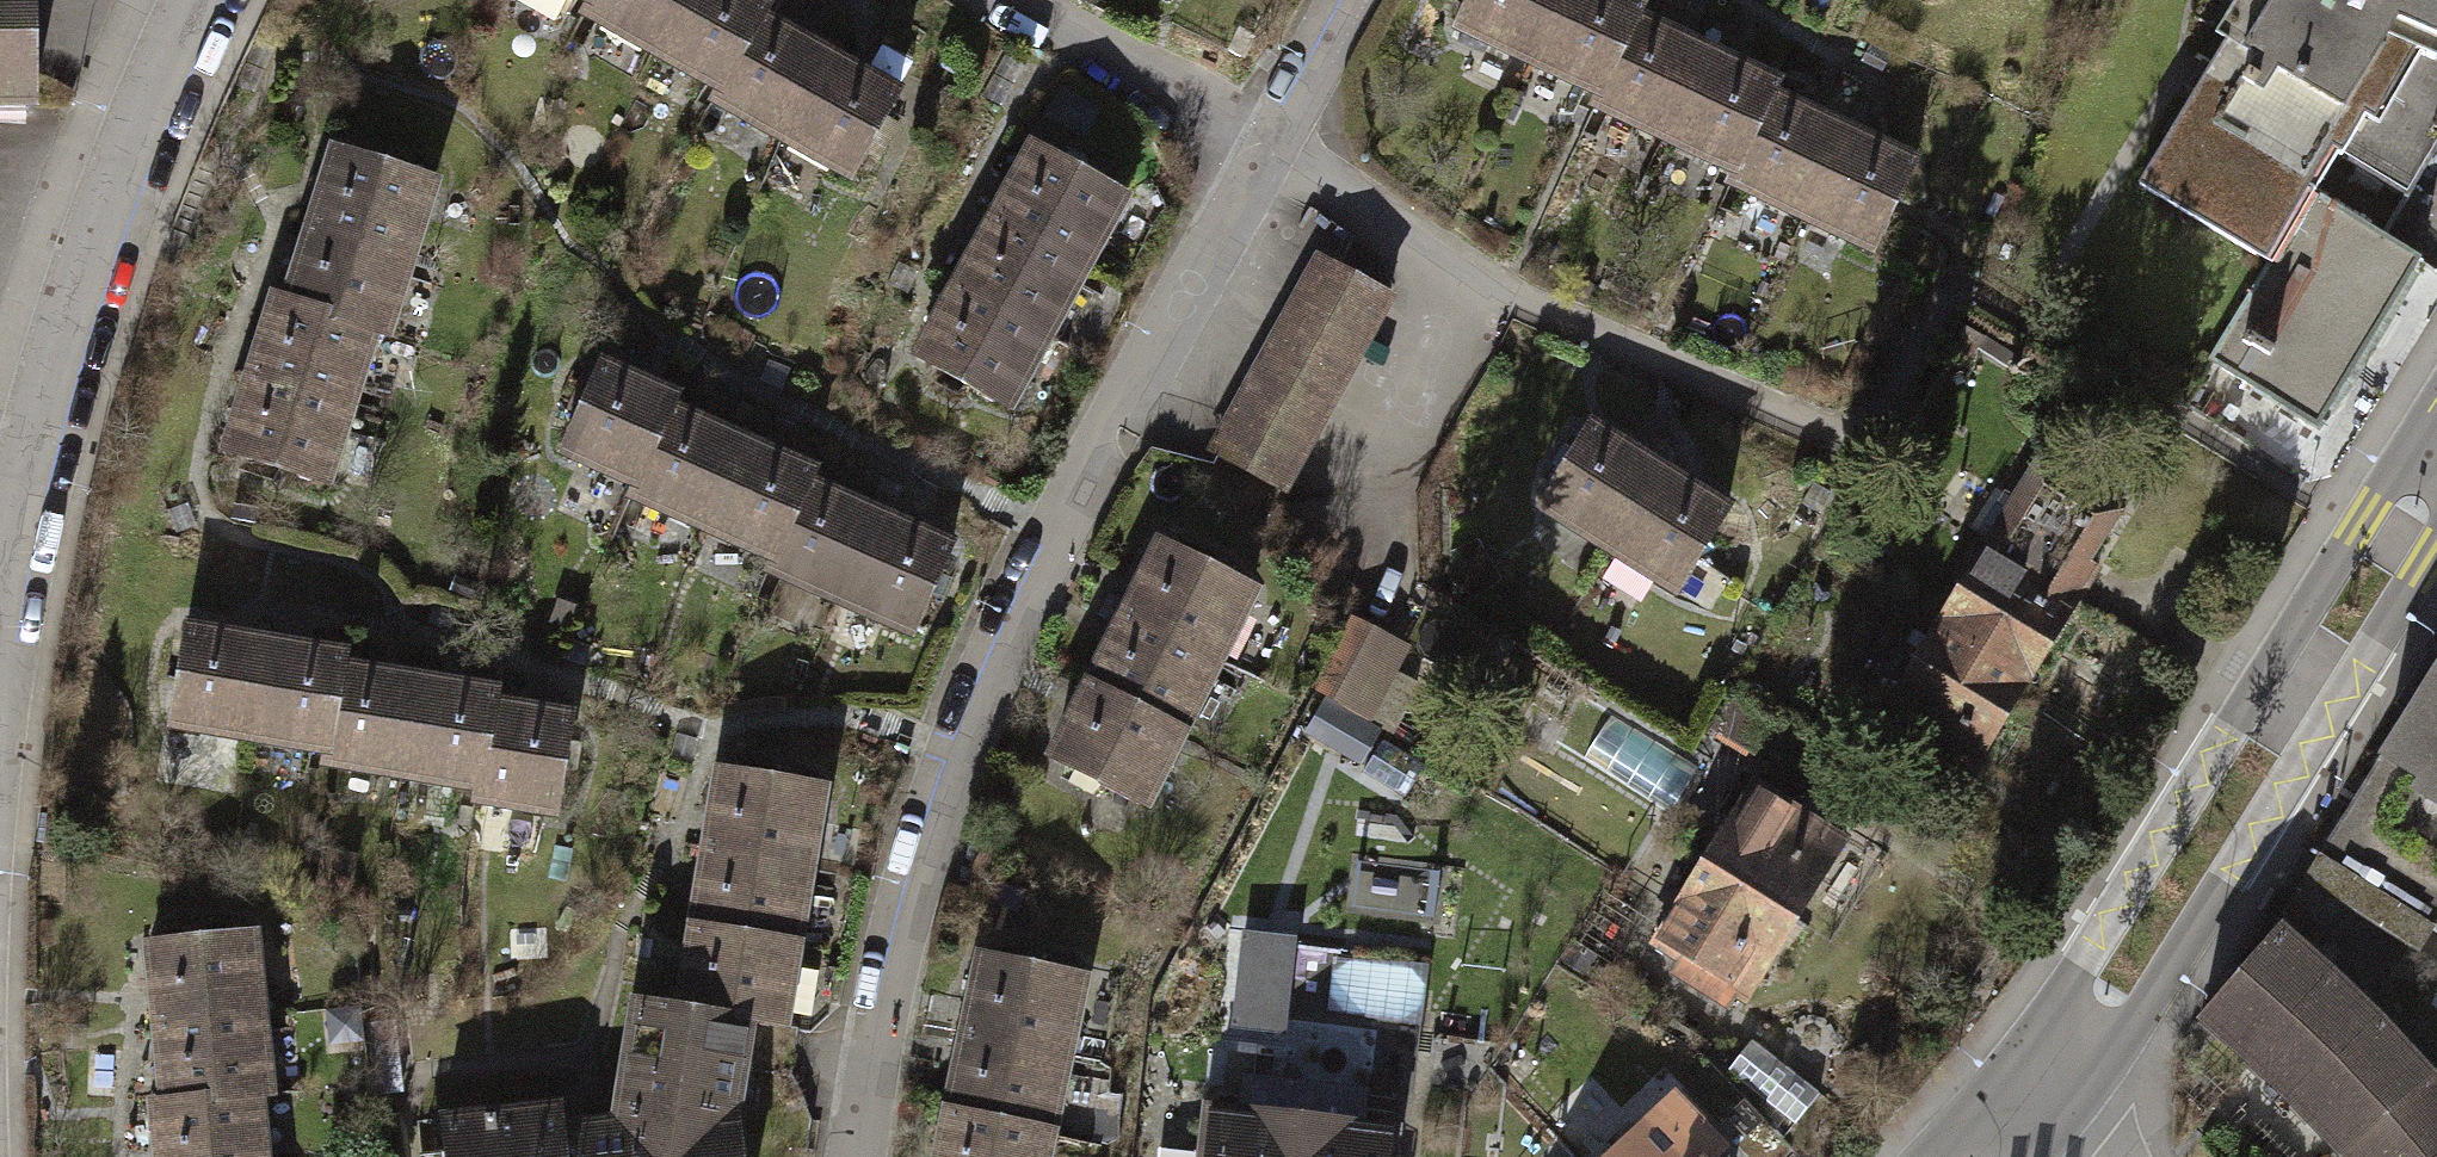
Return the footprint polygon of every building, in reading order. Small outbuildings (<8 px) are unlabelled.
[(26,98),(25,0),(0,0),(0,98),(26,98)] [(652,47),(678,0),(589,0),(584,10),(652,47)] [(755,0),(678,0),(652,47),(719,83),(756,15),(762,4),(755,0)] [(1529,57),(1554,0),(1464,0),(1453,24),(1529,57)] [(1635,0),(1554,0),(1529,57),(1598,87),(1627,21),(1636,0),(1635,0)] [(2251,254),(2296,182),(2320,141),(2404,194),(2436,140),(2436,0),(2247,0),(2137,182),(2251,254)] [(712,97),(780,134),(824,52),(756,15),(719,83),(712,97)] [(1591,104),(1661,134),(1697,52),(1627,21),(1598,87),(1591,104)] [(897,92),(824,52),(780,134),(852,173),(897,92)] [(1768,83),(1697,52),(1661,134),(1731,165),(1764,91),(1768,83)] [(1725,179),(1801,212),(1839,124),(1764,91),(1731,165),(1725,179)] [(1910,155),(1839,124),(1801,212),(1872,242),(1910,155)] [(1032,143),(991,217),(1082,266),(1122,192),(1032,143)] [(337,148),(286,303),(371,330),(379,333),(430,178),(337,148)] [(2418,257),(2296,182),(2251,254),(2265,262),(2207,356),(2315,423),(2418,257)] [(991,217),(954,285),(1044,334),(1082,266),(991,217)] [(1320,257),(1209,445),(1276,484),(1387,296),(1320,257)] [(1005,406),(1044,334),(954,285),(915,357),(1005,406)] [(321,482),(371,330),(286,303),(272,298),(223,450),(321,482)] [(563,452),(631,482),(664,408),(670,394),(602,364),(563,452)] [(626,492),(698,524),(736,440),(664,408),(631,482),(626,492)] [(1537,501),(1608,544),(1656,466),(1585,423),(1537,501)] [(807,472),(736,440),(698,524),(770,556),(803,481),(807,472)] [(1726,509),(1656,466),(1608,544),(1678,587),(1726,509)] [(1985,546),(1937,622),(2026,682),(2075,602),(2071,583),(2115,506),(2050,469),(2045,475),(2035,471),(2017,503),(2022,514),(2000,556),(1985,546)] [(765,565),(838,598),(876,514),(803,481),(770,556),(765,565)] [(946,545),(876,514),(838,598),(909,629),(946,545)] [(1159,541),(1122,615),(1212,660),(1249,585),(1159,541)] [(1122,615),(1088,684),(1178,728),(1212,660),(1122,615)] [(1351,621),(1317,686),(1366,717),(1387,675),(1371,665),(1386,637),(1351,621)] [(1975,759),(2026,682),(1937,622),(1885,700),(1975,759)] [(163,718),(247,732),(263,640),(179,625),(163,718)] [(340,653),(263,640),(247,732),(323,746),(337,667),(340,653)] [(2317,850),(2431,922),(2436,925),(2436,653),(2317,850)] [(321,757),(397,770),(413,680),(337,667),(323,746),(321,757)] [(490,693),(413,680),(397,770),(474,784),(488,703),(490,693)] [(1144,797),(1178,728),(1088,684),(1054,752),(1144,797)] [(569,718),(488,703),(474,784),(472,794),(553,809),(569,718)] [(717,768),(704,851),(806,866),(819,784),(717,768)] [(1752,784),(1703,862),(1793,918),(1842,839),(1752,784)] [(2308,865),(2270,929),(2305,954),(2336,898),(2407,941),(2415,948),(2423,936),(2431,922),(2317,850),(2308,865)] [(704,851),(692,927),(794,942),(806,866),(704,851)] [(1745,995),(1793,918),(1703,862),(1656,939),(1703,968),(1693,984),(1725,1004),(1734,988),(1745,995)] [(1430,912),(1435,873),(1366,864),(1361,903),(1430,912)] [(2336,898),(2305,954),(2328,975),(2362,1008),(2407,941),(2336,898)] [(782,1023),(794,942),(692,927),(680,1007),(749,1018),(782,1023)] [(1239,1029),(1295,1032),(1300,931),(1244,928),(1239,1029)] [(2203,1013),(2253,1057),(2328,975),(2305,954),(2270,929),(2203,1013)] [(146,943),(153,1022),(258,1012),(250,933),(146,943)] [(983,954),(966,1035),(1062,1055),(1080,975),(983,954)] [(2253,1057),(2299,1102),(2377,1021),(2362,1008),(2328,975),(2253,1057)] [(749,1018),(680,1007),(631,999),(612,1122),(559,1125),(555,1106),(442,1115),(445,1156),(740,1156),(733,1105),(749,1018)] [(265,1092),(258,1012),(153,1022),(161,1102),(251,1094),(265,1092)] [(2299,1102),(2338,1144),(2424,1074),(2377,1021),(2299,1102)] [(1046,1134),(1062,1055),(966,1035),(949,1113),(1046,1134)] [(1749,1038),(1724,1068),(1793,1123),(1818,1093),(1749,1038)] [(2349,1156),(2434,1156),(2436,1154),(2436,1089),(2424,1074),(2338,1144),(2349,1156)] [(1605,1156),(1711,1156),(1723,1145),(1672,1093),(1605,1156)] [(155,1156),(257,1156),(251,1094),(161,1102),(150,1103),(155,1156)] [(1298,1116),(1207,1106),(1202,1156),(1293,1156),(1298,1116)] [(1046,1134),(949,1113),(940,1156),(1041,1156),(1046,1134)] [(1298,1116),(1293,1156),(1385,1156),(1388,1126),(1298,1116)]
